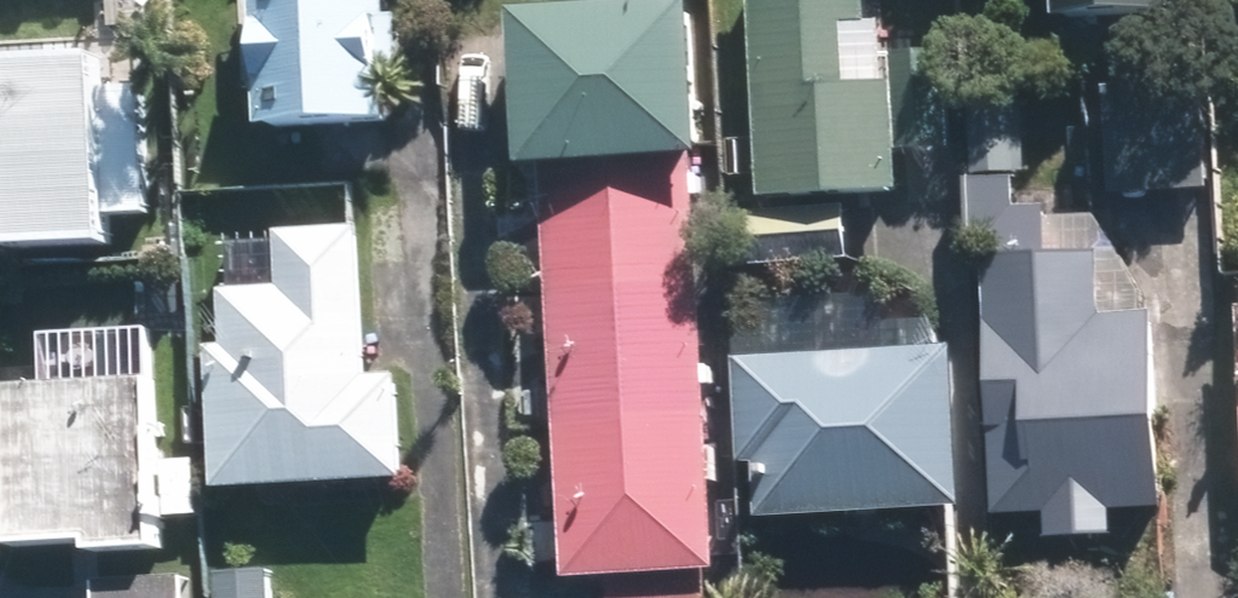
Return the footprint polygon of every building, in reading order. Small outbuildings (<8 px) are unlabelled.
[(390,128),(383,0),(245,0),(253,136),(390,128)] [(906,191),(904,152),(957,149),(952,51),(894,53),(896,82),(856,83),(853,27),(873,28),(872,0),(754,0),(766,201),(906,191)] [(1173,0),(1058,0),(1059,20),(1174,15),(1173,0)] [(529,176),(540,176),(565,583),(606,582),(607,597),(707,597),(706,577),(717,577),(693,166),(707,165),(699,7),(519,16),(529,176)] [(98,252),(95,191),(134,189),(128,90),(91,92),(89,64),(0,70),(0,234),(2,258),(98,252)] [(1212,190),(1207,80),(1108,84),(1113,195),(1212,190)] [(1171,515),(1161,314),(1108,317),(1105,252),(1050,255),(1048,208),(1019,209),(1018,179),(972,180),(974,239),(994,239),(995,257),(988,257),(997,433),(1034,432),(1037,504),(1096,501),(1097,519),(1171,515)] [(754,266),(851,260),(848,205),(750,210),(754,266)] [(208,496),(401,485),(395,377),(362,379),(354,230),(269,234),(272,288),(214,291),(217,349),(200,350),(208,496)] [(765,520),(958,511),(949,346),(738,357),(743,469),(762,468),(765,520)] [(142,384),(0,393),(0,538),(1,557),(86,552),(87,562),(153,558),(142,384)] [(218,597),(270,597),(269,573),(217,576),(218,597)] [(180,578),(95,582),(96,597),(181,597),(180,578)]
